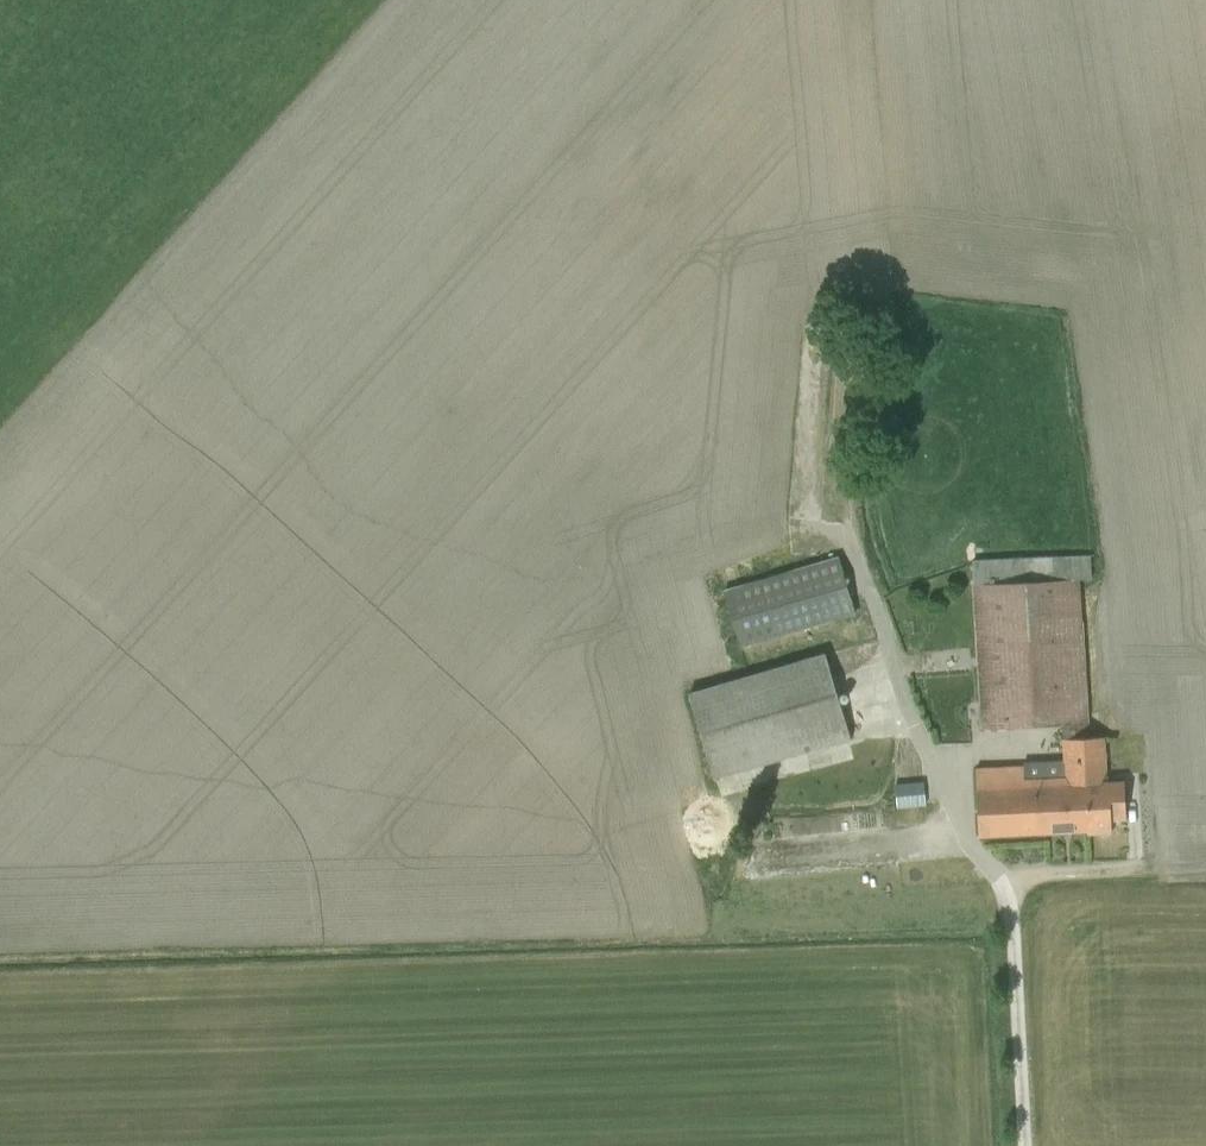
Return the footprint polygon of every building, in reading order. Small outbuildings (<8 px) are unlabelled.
[(743,646),(856,612),(838,555),(725,589),(743,646)] [(1063,724),(1088,723),(1079,562),(974,566),(980,728),(1063,724)] [(716,779),(851,738),(825,652),(689,692),(716,779)] [(980,835),(1088,830),(1084,737),(1089,737),(1088,723),(1063,724),(1064,739),(1063,739),(1063,760),(1024,762),(1024,765),(977,767),(980,835)] [(1112,831),(1111,818),(1127,817),(1125,780),(1107,781),(1106,736),(1089,737),(1084,737),(1088,830),(1088,832),(1112,831)] [(897,806),(927,804),(923,765),(894,768),(897,806)] [(881,835),(879,846),(907,851),(909,841),(881,835)]
